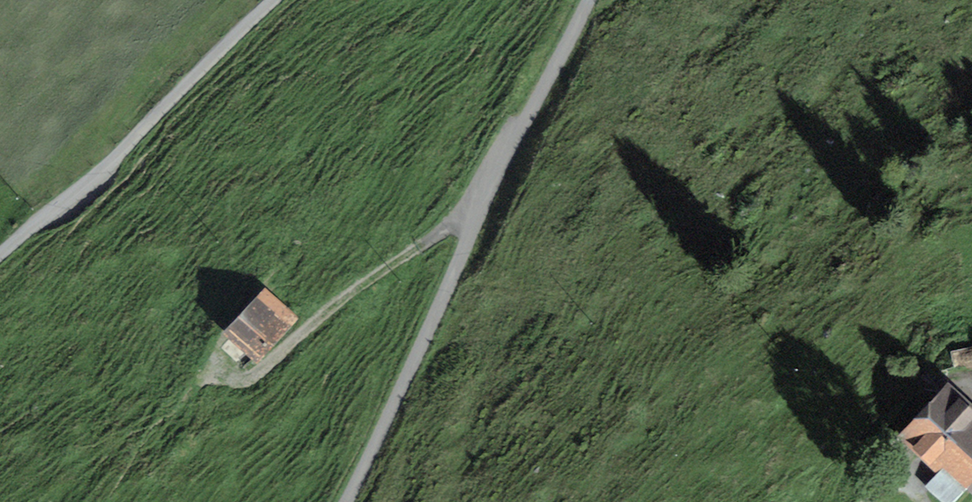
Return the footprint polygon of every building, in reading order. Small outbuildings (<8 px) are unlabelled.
[(269,297),(237,334),(264,357),(295,320),(269,297)] [(956,403),(961,397),(952,389),(909,435),(949,473),(933,490),(946,501),(951,501),(965,487),(962,484),(966,479),(971,485),(971,418),(956,403)]
